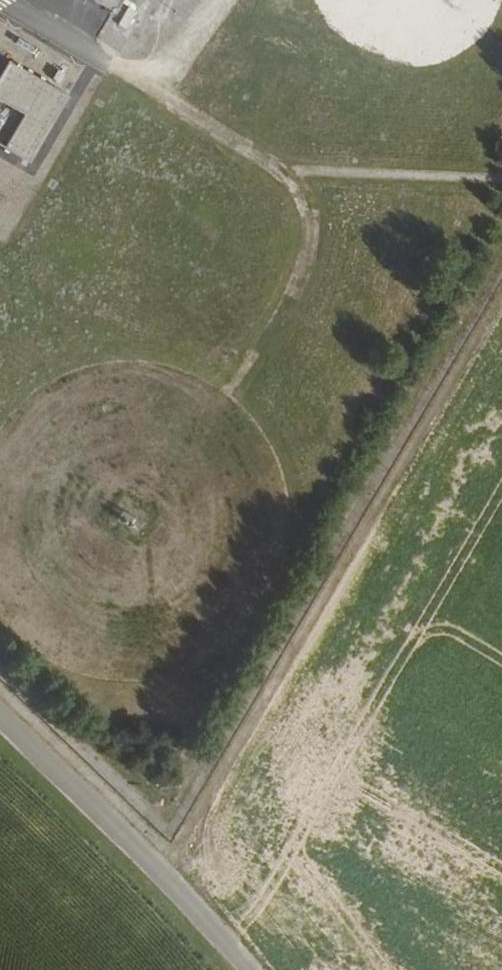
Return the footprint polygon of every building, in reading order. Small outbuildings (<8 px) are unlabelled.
[(114,12),(121,0),(93,0),(114,12)] [(0,74),(0,100),(23,114),(3,147),(29,163),(69,96),(8,60),(0,74)]
